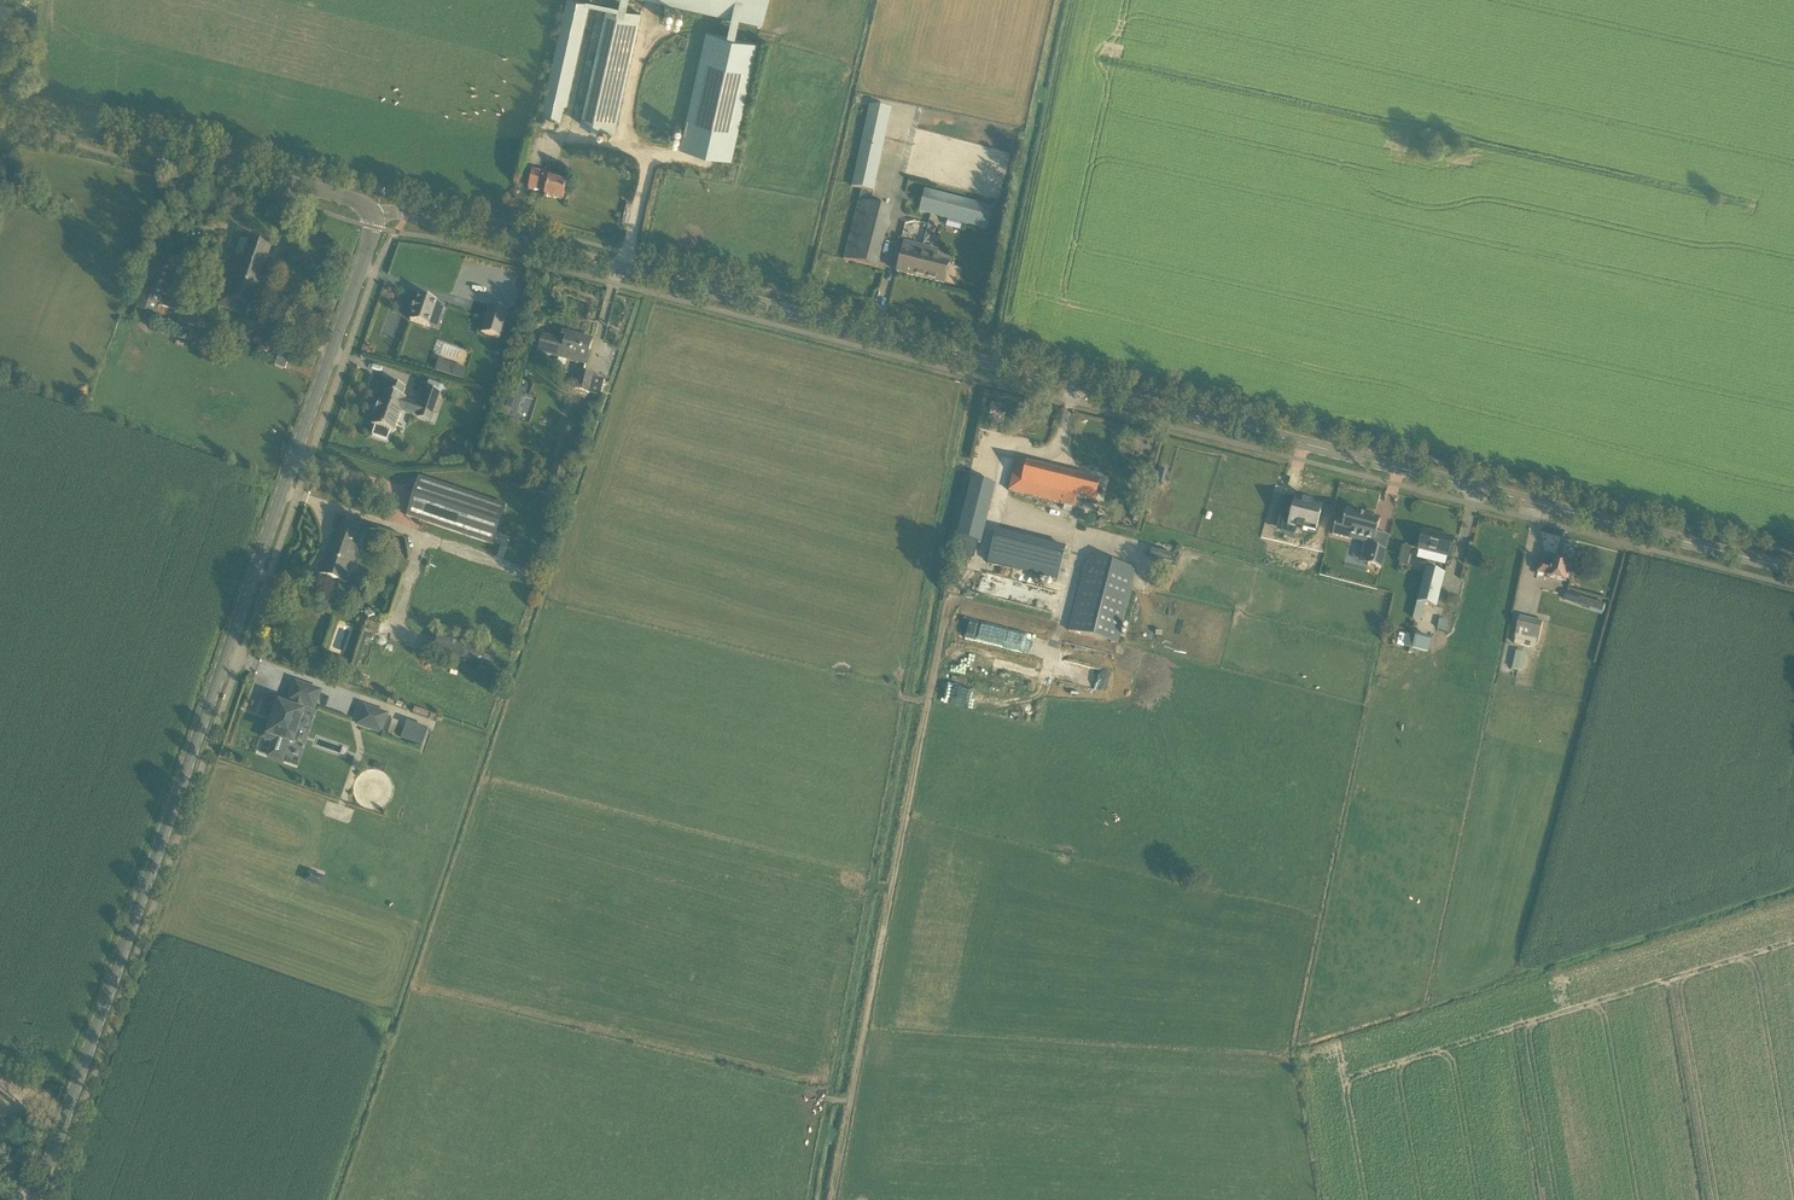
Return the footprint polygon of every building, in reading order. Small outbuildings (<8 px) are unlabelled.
[(584,1),(578,0),(567,0),(541,116),(559,120),(563,103),(566,104),(590,0),(584,0),(584,1)] [(667,5),(756,25),(757,23),(761,24),(767,0),(655,0),(667,3),(667,5)] [(640,14),(607,6),(580,125),(613,132),(640,14)] [(731,159),(758,42),(706,30),(679,148),(731,159)] [(870,105),(852,186),(873,191),(891,110),(870,105)] [(532,170),(528,188),(546,192),(545,196),(563,200),(567,183),(550,178),(551,175),(532,170)] [(996,207),(925,190),(919,212),(990,230),(996,207)] [(892,208),(858,200),(844,259),(877,267),(892,208)] [(156,250),(169,255),(176,237),(163,232),(156,250)] [(211,270),(228,276),(257,286),(270,248),(241,238),(232,265),(215,259),(211,270)] [(944,284),(949,263),(935,259),(937,250),(905,242),(897,272),(932,281),(932,280),(935,281),(934,282),(944,284)] [(198,252),(194,264),(207,268),(211,256),(198,252)] [(157,316),(158,314),(198,326),(202,312),(172,302),(171,304),(167,302),(167,304),(162,302),(175,265),(152,257),(134,307),(157,316)] [(246,315),(257,286),(228,276),(218,306),(246,315)] [(437,302),(437,301),(419,294),(416,303),(415,302),(412,311),(413,312),(410,320),(428,326),(434,310),(442,313),(445,305),(437,302)] [(500,338),(508,310),(490,305),(482,332),(500,338)] [(586,364),(592,340),(567,333),(564,342),(542,336),(538,351),(586,364)] [(258,344),(264,354),(274,348),(268,338),(258,344)] [(275,366),(285,370),(288,361),(278,358),(275,366)] [(460,368),(457,379),(463,381),(466,371),(460,368)] [(574,389),(589,394),(594,376),(578,372),(574,389)] [(388,392),(384,390),(380,403),(379,402),(376,412),(372,425),(376,426),(373,435),(387,440),(390,431),(394,432),(401,411),(402,410),(396,408),(400,397),(402,397),(405,387),(391,382),(388,392)] [(441,393),(427,388),(421,406),(434,411),(441,393)] [(501,407),(512,410),(515,399),(504,396),(501,407)] [(568,464),(555,460),(550,478),(556,479),(555,482),(560,483),(561,480),(564,481),(568,464)] [(1009,491),(1064,505),(1063,510),(1071,512),(1072,507),(1074,507),(1076,497),(1094,502),(1100,481),(1016,460),(1009,491)] [(406,516),(493,544),(506,505),(419,476),(406,516)] [(975,562),(991,483),(967,478),(951,557),(975,562)] [(1289,513),(1280,510),(1277,523),(1294,528),(1294,529),(1302,531),(1302,530),(1314,533),(1321,506),(1311,504),(1311,503),(1303,501),(1302,505),(1292,502),(1289,513)] [(1352,537),(1375,541),(1380,518),(1346,511),(1343,523),(1336,522),(1333,536),(1352,539),(1352,537)] [(355,537),(359,525),(337,517),(332,530),(335,531),(321,573),(345,582),(360,539),(355,537)] [(987,562),(1057,579),(1066,546),(995,528),(987,562)] [(1436,534),(1423,531),(1418,550),(1448,557),(1453,538),(1441,535),(1440,537),(1436,536),(1436,534)] [(1374,546),(1370,564),(1384,567),(1387,549),(1374,546)] [(1434,555),(1433,564),(1444,566),(1446,557),(1434,555)] [(1117,643),(1135,569),(1088,557),(1069,631),(1117,643)] [(1553,565),(1540,562),(1538,573),(1545,574),(1544,578),(1550,579),(1550,577),(1566,582),(1571,562),(1560,559),(1561,560),(1560,561),(1556,560),(1556,558),(1557,559),(1557,558),(1555,557),(1553,565)] [(1421,621),(1425,604),(1436,607),(1444,574),(1426,569),(1413,619),(1421,621)] [(1606,604),(1566,591),(1564,599),(1603,612),(1606,604)] [(364,610),(367,618),(375,615),(372,607),(364,610)] [(1544,621),(1520,616),(1514,638),(1516,638),(1514,643),(1534,648),(1536,643),(1539,643),(1544,621)] [(1042,642),(995,627),(990,642),(1037,656),(1042,642)] [(1428,651),(1430,637),(1413,635),(1411,649),(1428,651)] [(1512,668),(1520,670),(1523,652),(1515,651),(1512,668)] [(1043,676),(1104,690),(1108,674),(1047,660),(1043,676)] [(945,681),(942,701),(956,704),(959,684),(945,681)] [(319,692),(296,684),(291,700),(295,701),(292,709),(279,705),(273,723),(270,721),(264,737),(275,741),(272,751),(283,755),(288,741),(292,743),(302,713),(300,712),(302,704),(313,708),(319,692)] [(385,715),(364,708),(359,724),(380,731),(385,715)] [(407,722),(401,739),(411,742),(417,726),(407,722)]
